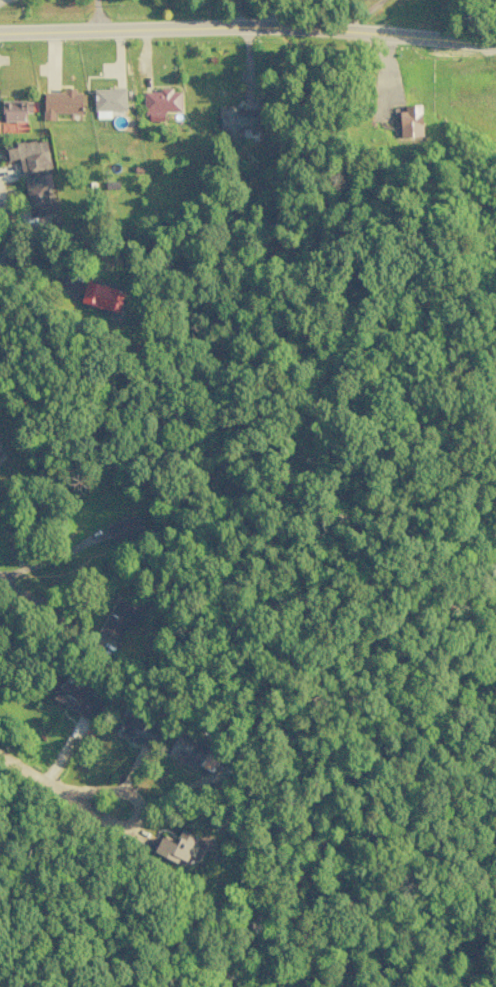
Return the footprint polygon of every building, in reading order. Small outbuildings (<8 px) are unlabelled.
[(126,110),(125,88),(93,89),(94,111),(126,110)] [(142,92),(142,111),(149,111),(149,120),(154,120),(154,115),(163,115),(163,111),(180,111),(180,89),(159,90),(159,91),(142,92)] [(43,120),(54,120),(54,113),(81,113),(82,90),(64,90),(64,93),(44,93),(43,120)] [(25,112),(33,112),(33,101),(2,102),(2,122),(25,121),(25,112)] [(394,123),(395,137),(421,136),(420,105),(401,105),(401,123),(394,123)] [(219,107),(220,139),(242,138),(242,129),(259,128),(259,107),(219,107)] [(31,216),(50,213),(46,188),(54,186),(45,138),(5,146),(8,160),(18,158),(22,177),(23,176),(31,216)] [(124,290),(85,282),(80,304),(119,312),(124,290)] [(101,633),(123,641),(135,607),(113,599),(101,633)] [(100,700),(61,682),(52,701),(92,719),(100,700)] [(152,746),(158,726),(122,715),(116,734),(152,746)] [(209,745),(178,731),(167,756),(198,770),(209,745)] [(160,837),(153,853),(176,863),(179,859),(188,863),(199,838),(180,829),(174,843),(160,837)]
